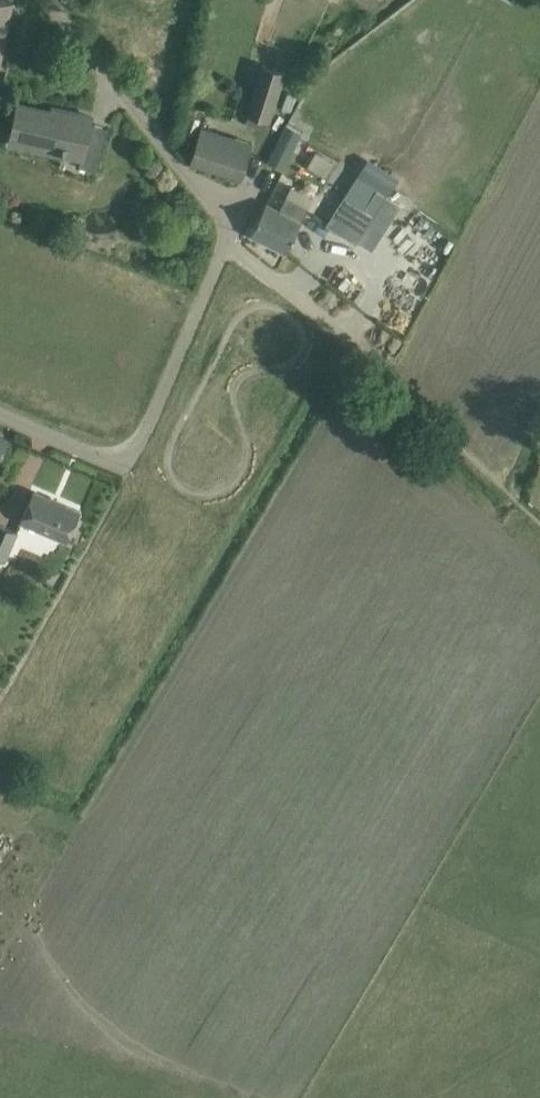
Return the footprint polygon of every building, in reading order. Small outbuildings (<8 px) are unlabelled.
[(11,2),(2,0),(0,0),(0,55),(11,2)] [(260,64),(245,114),(248,115),(246,123),(268,130),(286,72),(260,64)] [(18,105),(13,127),(9,145),(80,161),(79,166),(98,171),(106,136),(87,132),(91,117),(72,112),(71,117),(18,105)] [(301,131),(287,124),(269,161),(283,168),(301,131)] [(240,179),(250,149),(251,144),(217,132),(202,128),(191,163),(240,179)] [(325,179),(335,161),(314,149),(304,167),(325,179)] [(365,164),(359,173),(357,176),(388,195),(390,192),(395,183),(365,164)] [(344,196),(327,222),(335,228),(347,235),(356,241),(385,195),(376,189),(364,208),(359,205),(344,196)] [(286,196),(279,211),(266,204),(250,235),(285,253),(301,222),(309,208),(286,196)] [(34,492),(25,512),(20,522),(66,542),(70,532),(79,511),(34,492)] [(4,562),(16,532),(0,525),(0,560),(4,562)]
